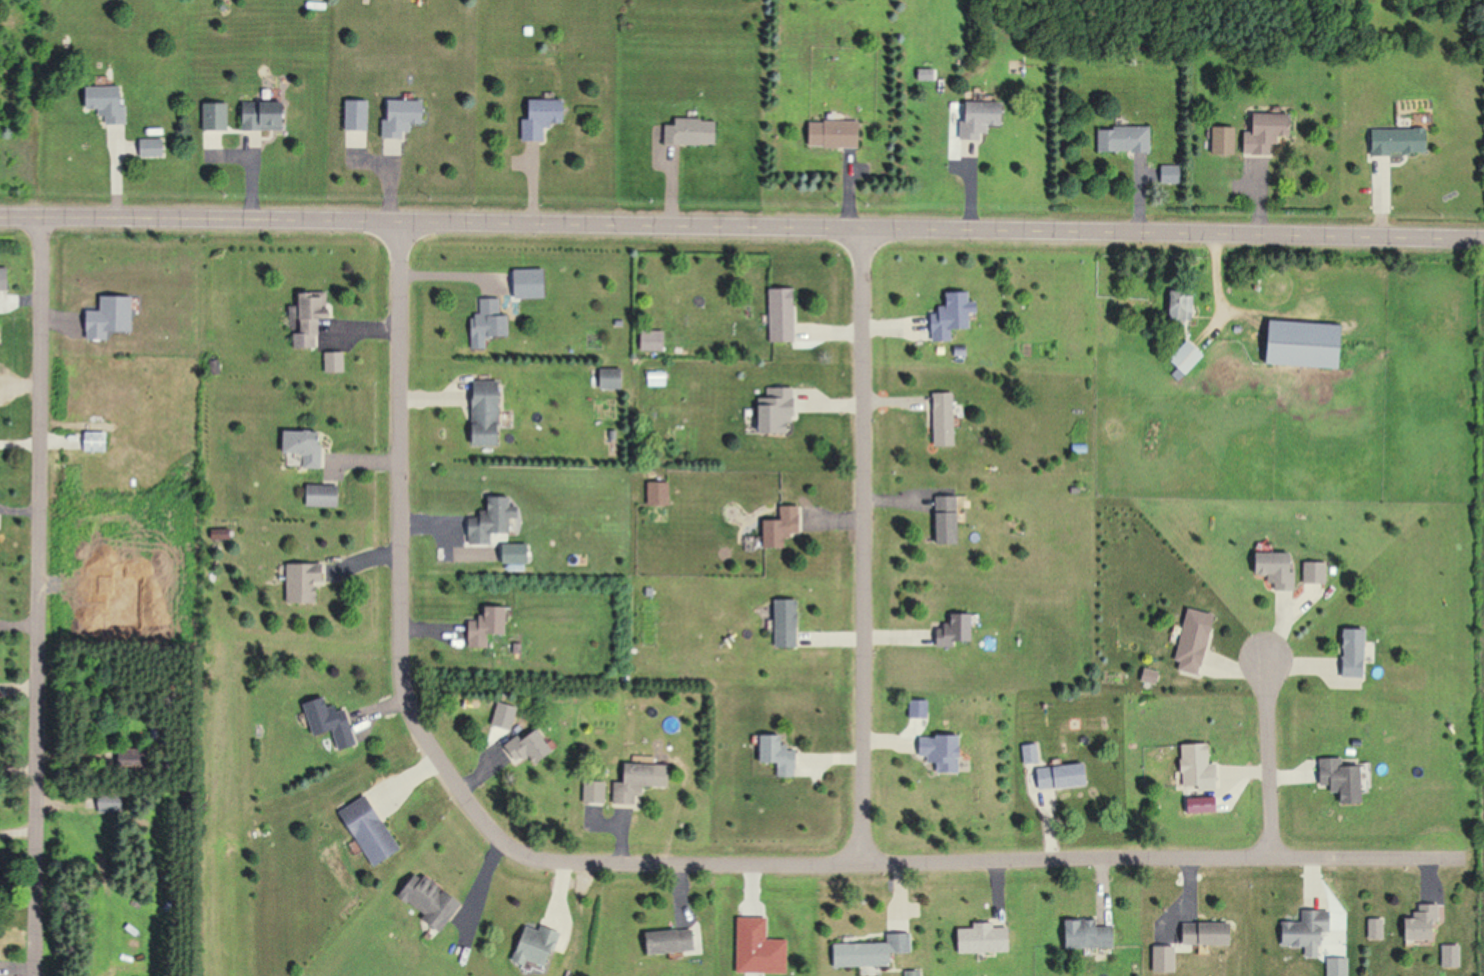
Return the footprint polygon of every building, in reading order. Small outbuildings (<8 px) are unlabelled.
[(88,107),(103,107),(103,123),(128,123),(128,84),(88,85),(88,107)] [(243,129),(292,129),(292,111),(272,111),(272,98),(276,98),(276,90),(271,90),(271,98),(243,98),(243,129)] [(977,101),(955,101),(955,139),(974,139),(974,132),(983,132),(983,124),(999,124),(999,102),(988,102),(988,94),(977,94),(977,101)] [(410,138),(410,123),(427,123),(428,100),(386,99),(384,137),(410,138)] [(526,99),(525,140),(546,140),(547,123),(570,124),(570,99),(526,99)] [(348,129),(371,129),(371,100),(348,100),(348,129)] [(231,102),(204,102),(204,129),(231,129),(231,102)] [(721,144),(721,117),(675,117),(675,124),(667,124),(667,144),(721,144)] [(810,120),(809,146),(865,147),(865,121),(810,120)] [(1207,154),(1269,155),(1269,138),(1288,138),(1288,124),(1207,123),(1207,154)] [(1145,127),(1093,127),(1093,152),(1145,152),(1145,127)] [(1423,152),(1423,127),(1364,127),(1364,152),(1423,152)] [(166,146),(151,146),(151,139),(147,139),(147,140),(140,140),(140,154),(166,154),(166,146)] [(1178,183),(1178,165),(1157,165),(1157,183),(1178,183)] [(12,289),(11,267),(0,268),(0,289),(12,289)] [(771,287),(771,341),(797,341),(797,287),(771,287)] [(313,319),(313,317),(328,318),(329,293),(303,292),(303,305),(291,304),(290,318),(313,319)] [(932,340),(954,340),(954,328),(974,328),(974,312),(982,312),(982,301),(974,301),(974,292),(948,292),(948,309),(931,310),(932,340)] [(1166,293),(1166,321),(1188,321),(1188,293),(1166,293)] [(509,337),(509,298),(481,298),(481,314),(473,314),(473,337),(509,337)] [(1258,365),(1340,368),(1342,324),(1260,321),(1258,365)] [(294,333),(294,347),(318,347),(318,333),(294,333)] [(1181,375),(1200,354),(1183,339),(1164,360),(1181,375)] [(624,387),(624,367),(601,367),(601,387),(624,387)] [(472,381),(474,444),(504,444),(503,381),(472,381)] [(798,387),(776,387),(776,402),(759,402),(760,432),(799,432),(798,387)] [(956,446),(956,392),(934,392),(934,446),(956,446)] [(110,431),(88,431),(88,451),(110,451),(110,431)] [(648,482),(648,504),(671,504),(671,482),(648,482)] [(308,506),(340,506),(340,486),(308,486),(308,506)] [(514,497),(490,497),(490,515),(470,515),(470,545),(495,545),(495,535),(517,535),(517,512),(514,513),(514,497)] [(938,544),(962,544),(962,497),(938,497),(938,544)] [(789,547),(789,534),(803,534),(802,505),(780,506),(780,520),(765,520),(765,547),(789,547)] [(1248,552),(1248,575),(1273,575),(1273,589),(1293,589),(1293,552),(1248,552)] [(1326,583),(1326,562),(1301,562),(1301,583),(1326,583)] [(289,564),(289,602),(320,602),(320,581),(326,581),(326,564),(289,564)] [(801,598),(777,598),(777,647),(801,647),(801,598)] [(509,607),(484,607),(484,635),(509,635),(509,607)] [(1183,607),(1168,667),(1196,675),(1211,614),(1183,607)] [(952,638),(941,638),(941,646),(955,646),(955,641),(975,641),(975,614),(952,614),(952,638)] [(1363,629),(1337,629),(1337,667),(1363,667),(1363,629)] [(353,717),(334,721),(329,697),(307,702),(315,736),(335,732),(339,750),(359,746),(353,717)] [(533,754),(539,764),(557,753),(539,725),(508,745),(519,763),(533,754)] [(787,735),(764,735),(763,762),(777,762),(777,776),(799,776),(799,757),(786,757),(787,735)] [(919,758),(961,758),(961,735),(919,735),(919,758)] [(1178,790),(1212,789),(1211,743),(1177,744),(1178,790)] [(1342,766),(1342,757),(1316,758),(1316,787),(1329,787),(1329,804),(1361,803),(1360,765),(1342,766)] [(1032,767),(1033,789),(1087,786),(1085,763),(1032,767)] [(638,804),(639,787),(674,788),(674,765),(629,764),(629,782),(614,782),(613,804),(638,804)] [(607,781),(585,781),(585,803),(607,803),(607,781)] [(376,868),(404,852),(371,794),(343,809),(376,868)] [(399,897),(446,929),(466,901),(419,869),(399,897)] [(1398,940),(1434,940),(1434,905),(1422,905),(1422,912),(1411,912),(1411,919),(1398,919),(1398,940)] [(1276,921),(1277,946),(1303,946),(1303,956),(1319,956),(1319,933),(1329,933),(1329,910),(1299,910),(1299,921),(1276,921)] [(1097,920),(1059,919),(1059,948),(1114,949),(1114,927),(1097,927),(1097,920)] [(1367,934),(1367,939),(1381,939),(1381,920),(1367,920),(1367,934)] [(1229,922),(1178,922),(1178,945),(1229,945),(1229,922)] [(515,960),(548,970),(558,934),(525,924),(515,960)] [(1013,952),(1013,928),(997,928),(997,925),(958,925),(958,953),(1013,952)] [(701,952),(700,930),(646,932),(647,954),(701,952)] [(834,967),(894,966),(893,953),(914,952),(914,934),(888,934),(889,943),(833,944),(834,967)]
